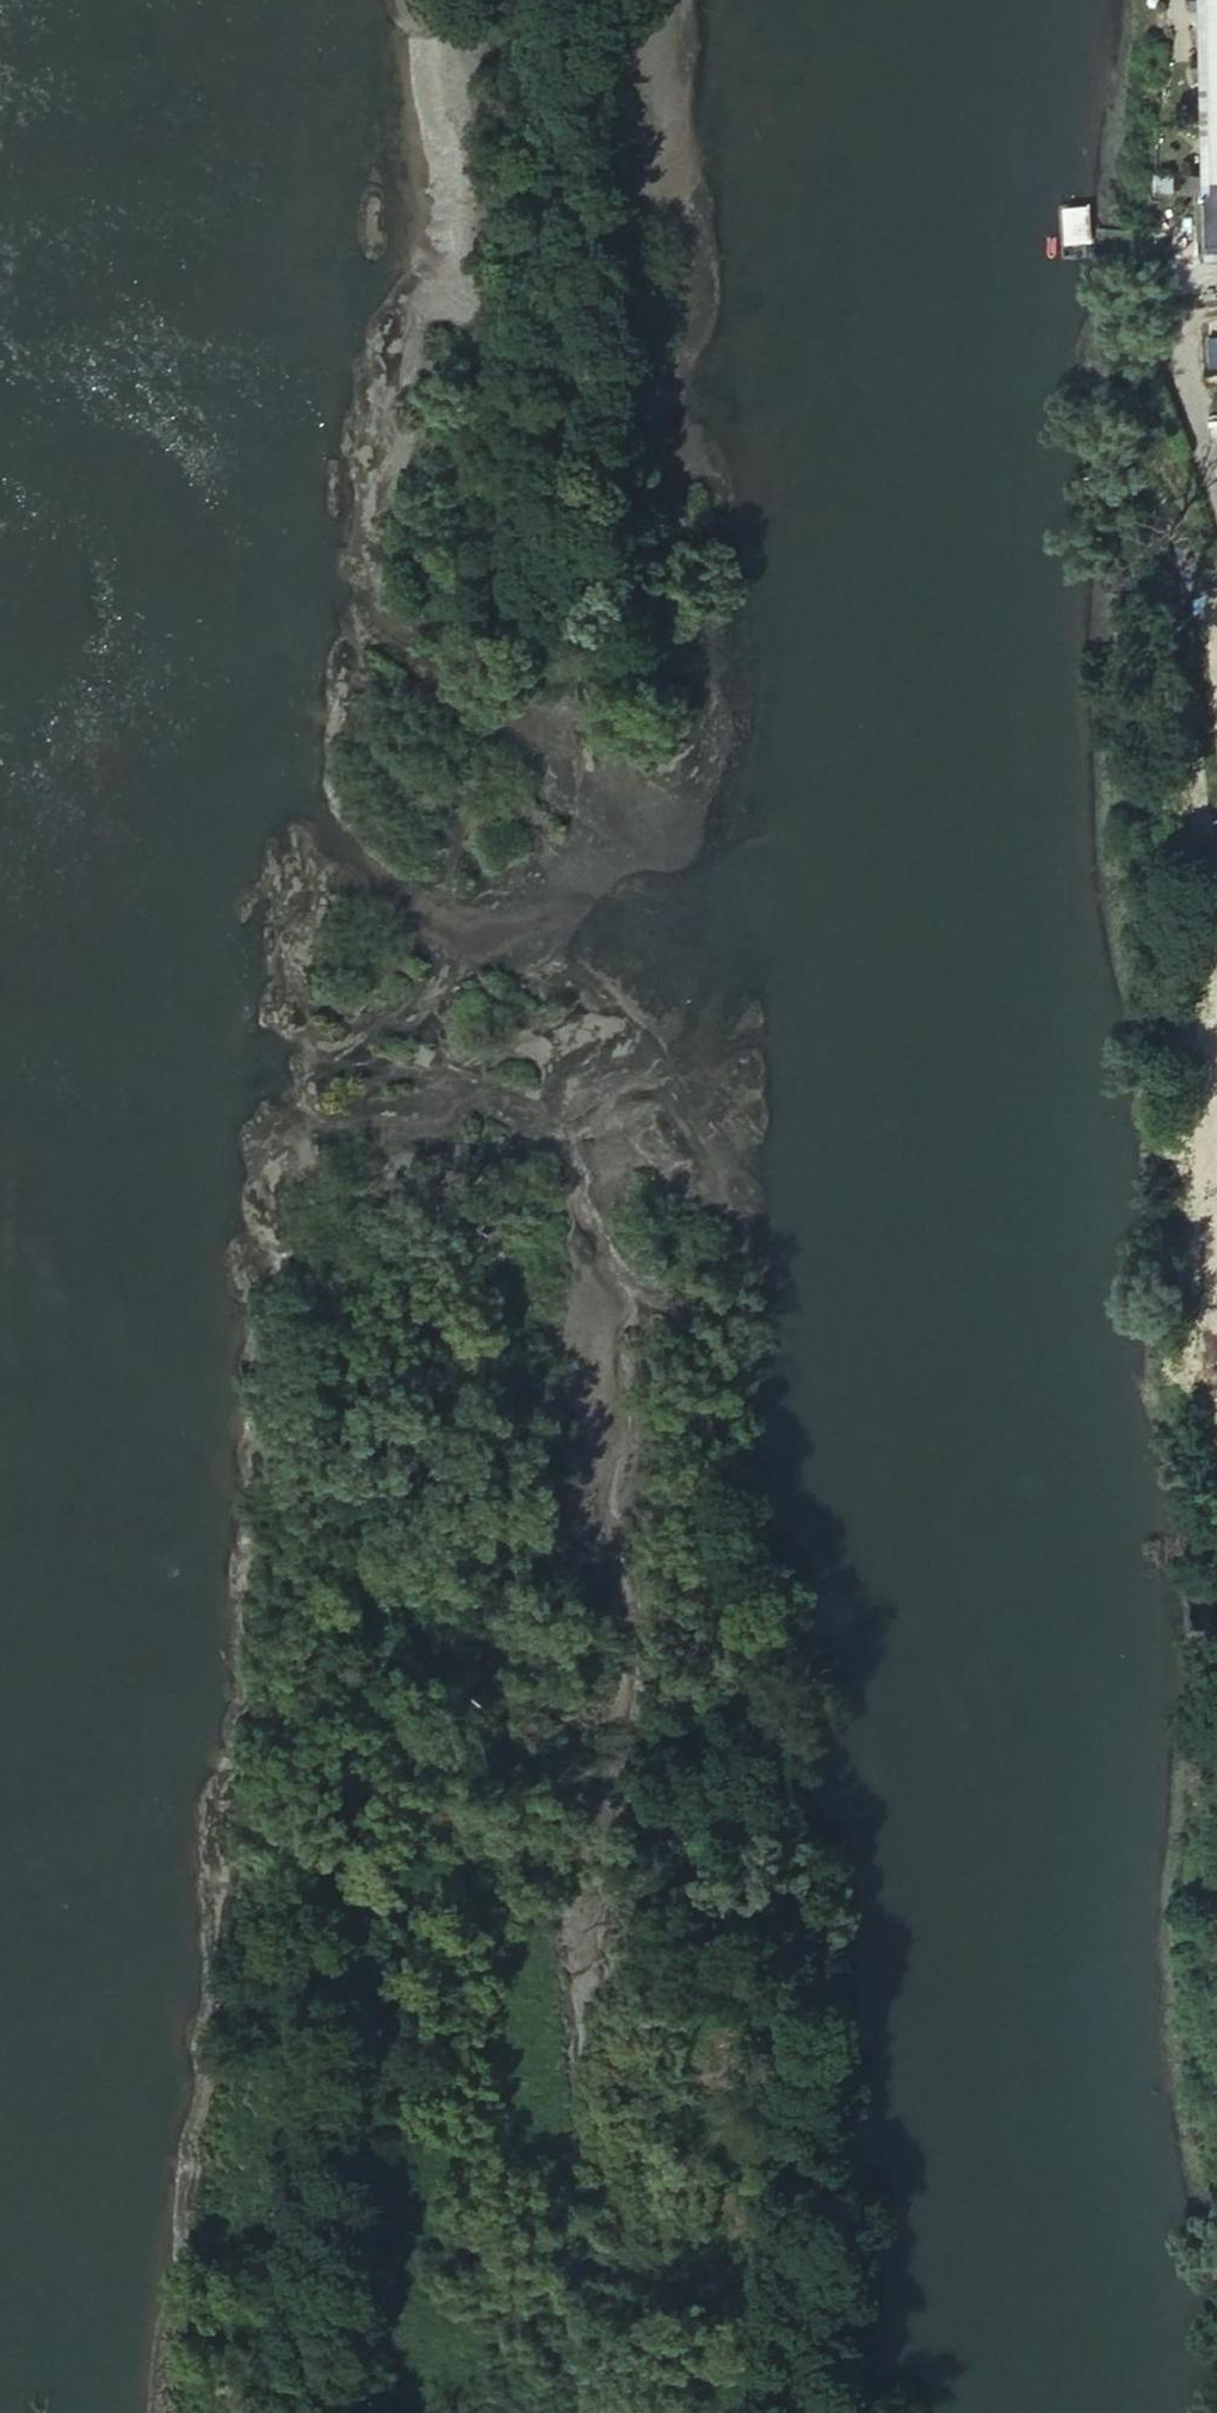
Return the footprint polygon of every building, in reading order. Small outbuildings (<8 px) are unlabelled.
[(1201,166),(1216,165),(1216,0),(1200,0),(1201,166)]
